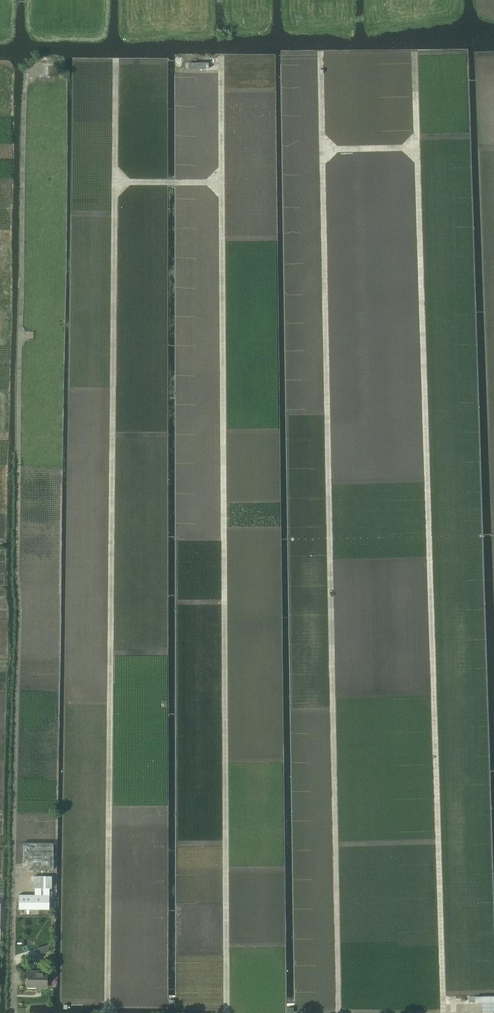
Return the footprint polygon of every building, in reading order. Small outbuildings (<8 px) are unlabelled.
[(23,843),(23,869),(53,869),(53,843),(23,843)] [(19,895),(19,900),(19,909),(49,909),(49,900),(49,887),(51,887),(51,877),(33,876),(33,887),(35,887),(35,895),(19,895)] [(39,953),(49,951),(48,944),(38,947),(39,953)] [(27,986),(47,986),(47,971),(27,970),(27,986)]
